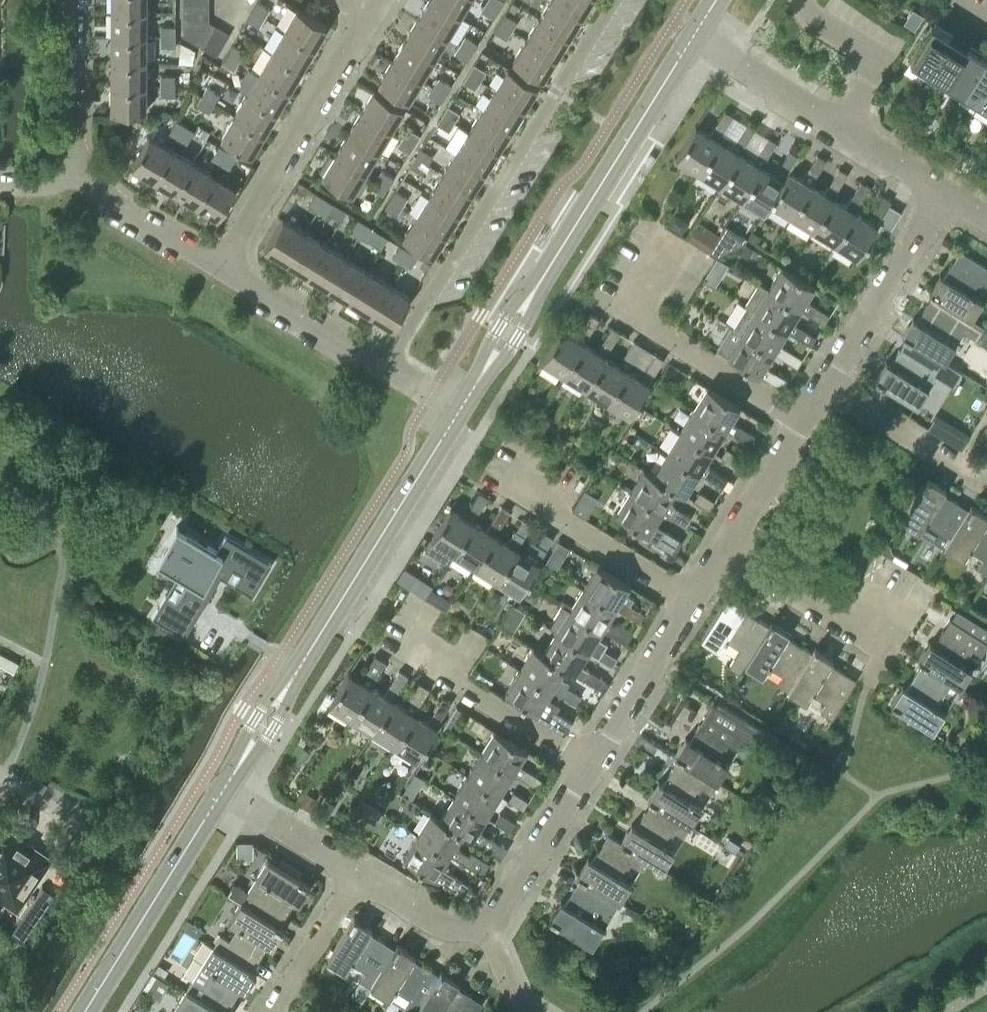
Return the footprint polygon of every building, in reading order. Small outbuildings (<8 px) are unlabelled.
[(112,10),(146,10),(146,0),(112,0),(112,10)] [(209,8),(209,0),(184,0),(184,8),(209,8)] [(459,15),(435,0),(428,0),(417,18),(447,36),(459,15)] [(468,0),(435,0),(459,15),(468,0)] [(497,9),(502,0),(488,0),(486,3),(497,9)] [(582,14),(559,0),(550,0),(540,17),(569,35),(582,14)] [(591,0),(559,0),(582,14),(591,0)] [(252,10),(265,18),(270,8),(257,1),(252,10)] [(497,9),(486,3),(481,12),(492,18),(497,9)] [(285,30),(314,47),(327,25),(298,7),(285,30)] [(184,20),(209,20),(209,8),(184,8),(184,20)] [(112,10),(111,35),(146,35),(146,10),(112,10)] [(265,18),(252,10),(239,33),(252,41),(265,18)] [(499,22),(510,29),(516,20),(504,13),(499,22)] [(556,56),(569,35),(540,17),(527,38),(556,56)] [(434,57),(447,36),(417,18),(405,39),(434,57)] [(209,20),(184,20),(184,36),(206,49),(219,26),(209,20)] [(510,29),(499,22),(494,31),(505,38),(510,29)] [(160,36),(174,36),(174,24),(160,24),(160,36)] [(928,70),(950,35),(932,24),(910,59),(928,70)] [(219,26),(206,49),(217,55),(230,33),(219,26)] [(285,30),(272,51),(301,68),(314,47),(285,30)] [(459,44),(472,52),(477,42),(464,34),(459,44)] [(111,35),(111,60),(146,60),(146,35),(111,35)] [(967,46),(950,35),(928,70),(945,81),(967,46)] [(174,36),(160,36),(160,47),(174,47),(174,36)] [(542,78),(556,56),(527,38),(513,60),(542,78)] [(421,78),(434,57),(405,39),(392,60),(421,78)] [(228,54),(240,60),(245,51),(233,44),(228,54)] [(472,52),(459,44),(453,53),(466,61),(472,52)] [(983,56),(967,46),(945,81),(962,91),(983,56)] [(272,51),(260,72),(289,89),(301,68),(272,51)] [(240,60),(228,54),(222,63),(235,70),(240,60)] [(979,102),(986,90),(986,58),(983,56),(962,91),(979,102)] [(111,60),(111,84),(145,84),(146,60),(111,60)] [(408,100),(421,78),(392,60),(378,82),(408,100)] [(468,73),(480,81),(485,72),(473,64),(468,73)] [(509,67),(495,89),(524,107),(538,85),(509,67)] [(260,72),(247,93),(276,111),(289,89),(260,72)] [(480,81),(468,73),(462,81),(474,89),(480,81)] [(160,86),(188,86),(189,76),(160,76),(160,86)] [(434,86),(446,93),(450,86),(437,79),(434,86)] [(145,84),(111,84),(111,110),(145,110),(145,84)] [(188,86),(160,86),(160,96),(174,96),(174,87),(188,87),(188,86)] [(201,96),(214,104),(220,93),(206,86),(201,96)] [(446,93),(434,86),(420,109),(432,116),(446,93)] [(374,89),(361,111),(390,129),(403,107),(374,89)] [(511,128),(524,107),(495,89),(482,110),(511,128)] [(986,124),(986,125),(986,90),(979,102),(971,115),(974,117),(963,135),(974,142),(986,124)] [(247,93),(235,114),(264,132),(276,111),(247,93)] [(214,104),(201,96),(195,106),(208,114),(214,104)] [(444,114),(455,120),(462,108),(451,102),(444,114)] [(498,148),(511,128),(482,110),(469,130),(498,148)] [(675,156),(698,171),(718,138),(733,115),(725,110),(710,133),(696,124),(675,156)] [(361,111),(348,132),(378,150),(390,129),(361,111)] [(251,154),(264,132),(235,114),(222,137),(251,154)] [(455,120),(444,114),(438,125),(449,131),(455,120)] [(177,138),(185,125),(176,119),(168,132),(177,138)] [(732,147),(718,138),(698,171),(720,184),(740,152),(741,153),(755,128),(746,123),(732,147)] [(185,125),(177,138),(187,144),(195,131),(185,125)] [(402,136),(414,144),(419,135),(407,127),(402,136)] [(485,169),(498,148),(469,130),(456,151),(485,169)] [(348,132),(335,153),(365,172),(378,150),(348,132)] [(154,178),(171,148),(149,135),(132,165),(154,178)] [(414,144),(402,136),(396,145),(408,153),(414,144)] [(753,160),(741,153),(740,152),(720,184),(741,198),(761,165),(777,142),(768,137),(753,160)] [(221,162),(228,150),(219,145),(212,156),(221,162)] [(154,178),(175,191),(192,161),(171,148),(154,178)] [(228,150),(221,162),(230,167),(237,155),(228,150)] [(415,158),(426,165),(431,156),(420,150),(415,158)] [(770,201),(790,169),(798,155),(790,150),(781,164),(775,174),(761,165),(741,198),(763,212),(770,201)] [(472,190),(485,169),(456,151),(443,172),(472,190)] [(365,172),(335,153),(322,175),(352,194),(365,172)] [(803,178),(790,169),(770,201),(791,215),(811,183),(826,159),(818,154),(803,178)] [(426,165),(415,158),(410,167),(421,173),(426,165)] [(214,174),(192,161),(175,191),(196,203),(214,174)] [(791,215),(813,229),(833,196),(848,173),(839,168),(825,191),(811,183),(791,215)] [(374,178),(388,186),(393,177),(380,169),(374,178)] [(459,211),(472,190),(443,172),(430,193),(459,211)] [(214,174),(196,203),(218,216),(236,187),(214,174)] [(388,186),(374,178),(369,187),(382,195),(388,186)] [(813,229),(835,242),(855,210),(869,186),(861,181),(847,205),(833,196),(813,229)] [(389,199),(400,207),(406,198),(394,191),(389,199)] [(318,209),(325,198),(316,192),(308,203),(318,209)] [(446,232),(459,211),(430,193),(417,214),(446,232)] [(883,195),(873,210),(882,215),(891,200),(883,195)] [(325,198),(318,209),(326,214),(333,203),(325,198)] [(400,207),(389,199),(383,208),(394,215),(400,207)] [(877,224),(855,210),(835,242),(857,256),(877,224)] [(674,213),(667,224),(681,232),(688,221),(674,213)] [(446,232),(417,214),(404,236),(432,254),(446,232)] [(286,260),(305,231),(283,217),(264,247),(286,260)] [(360,235),(367,224),(358,218),(351,229),(360,235)] [(367,224),(360,235),(368,240),(375,229),(367,224)] [(695,224),(687,238),(708,251),(718,235),(705,226),(703,229),(695,224)] [(375,229),(368,240),(381,248),(388,237),(375,229)] [(752,230),(747,238),(756,243),(761,235),(752,230)] [(286,260),(307,273),(326,244),(305,231),(286,260)] [(744,242),(738,252),(748,257),(754,248),(744,242)] [(307,273),(328,286),(346,257),(326,244),(307,273)] [(402,261),(409,250),(400,244),(393,255),(402,261)] [(929,291),(933,294),(972,317),(983,300),(975,295),(984,280),(986,282),(986,266),(961,249),(944,276),(940,273),(929,291)] [(409,250),(402,261),(410,266),(418,255),(409,250)] [(328,286),(349,299),(367,270),(346,257),(328,286)] [(783,266),(769,289),(800,307),(824,322),(829,314),(806,299),(814,285),(783,266)] [(349,299),(370,312),(388,283),(367,270),(349,299)] [(792,321),(800,307),(769,289),(758,282),(745,303),(787,329),(811,344),(816,336),(792,321)] [(388,283),(370,312),(392,326),(410,296),(388,283)] [(913,316),(902,334),(906,337),(945,361),(956,343),(963,330),(977,338),(985,325),(972,317),(933,294),(918,319),(913,316)] [(778,343),(787,329),(745,303),(731,325),(773,352),(773,351),(797,366),(802,358),(778,343)] [(589,334),(599,318),(591,313),(581,329),(589,334)] [(765,365),(773,352),(731,325),(717,347),(728,354),(759,374),(760,373),(784,388),(789,379),(765,365)] [(564,374),(586,387),(606,355),(611,346),(620,331),(612,326),(603,341),(598,350),(584,342),(564,374)] [(542,360),(564,374),(584,342),(561,328),(542,360)] [(886,360),(875,378),(917,404),(928,386),(936,374),(953,385),(961,371),(945,361),(906,337),(890,363),(886,360)] [(633,359),(642,345),(634,340),(626,354),(633,359)] [(647,368),(655,373),(664,358),(656,353),(647,368)] [(606,355),(586,387),(608,401),(628,369),(606,355)] [(608,401),(630,415),(650,383),(628,369),(608,401)] [(694,409),(725,428),(740,405),(709,386),(694,409)] [(694,409),(681,431),(712,450),(725,428),(694,409)] [(975,443),(986,450),(986,424),(975,443)] [(750,443),(755,434),(740,425),(734,433),(750,443)] [(954,427),(946,438),(962,448),(969,436),(954,427)] [(681,431),(668,452),(699,472),(712,450),(681,431)] [(736,464),(741,456),(726,447),(721,455),(736,464)] [(668,452),(654,474),(676,488),(685,494),(699,472),(668,452)] [(676,488),(654,474),(645,468),(631,491),(662,511),(676,488)] [(723,486),(728,478),(712,468),(707,476),(723,486)] [(946,547),(970,508),(944,492),(946,488),(928,477),(901,519),(920,531),(935,540),(946,547)] [(709,508),(714,500),(699,490),(693,498),(709,508)] [(480,510),(488,496),(480,491),(472,505),(480,510)] [(617,513),(647,531),(649,532),(655,523),(662,511),(631,491),(617,513)] [(946,547),(964,558),(969,549),(984,558),(979,567),(986,572),(986,513),(972,504),(970,508),(946,547)] [(453,552),(475,566),(495,534),(510,510),(502,505),(487,528),(473,520),(453,552)] [(431,538),(453,552),(473,520),(451,506),(431,538)] [(686,524),(691,516),(675,506),(670,514),(686,524)] [(475,566),(497,579),(517,547),(523,538),(532,523),(523,518),(514,533),(512,532),(507,541),(495,534),(475,566)] [(647,531),(645,535),(675,553),(683,541),(655,523),(649,532),(647,531)] [(158,557),(180,570),(166,595),(153,616),(184,634),(197,614),(189,609),(212,570),(252,593),(270,563),(225,536),(217,550),(177,526),(158,557)] [(530,555),(517,547),(497,579),(518,593),(527,578),(528,579),(539,561),(538,560),(553,536),(544,531),(530,555)] [(584,586),(616,606),(630,584),(598,564),(584,586)] [(424,579),(416,592),(425,597),(431,587),(433,584),(424,579)] [(584,586),(570,608),(602,628),(626,643),(633,631),(619,622),(613,624),(607,620),(616,606),(584,586)] [(740,648),(734,657),(729,666),(740,673),(745,664),(770,624),(743,608),(746,604),(728,593),(701,635),(720,647),(725,639),(740,648)] [(443,595),(437,605),(446,610),(452,600),(443,595)] [(589,650),(602,628),(570,608),(563,603),(549,624),(557,630),(589,650)] [(639,621),(644,613),(630,604),(625,612),(639,621)] [(963,626),(986,641),(986,628),(969,617),(963,626)] [(961,686),(972,668),(963,662),(972,648),(981,653),(986,644),(986,641),(963,626),(950,618),(934,644),(930,641),(918,659),(922,662),(961,686)] [(788,691),(812,651),(787,636),(790,631),(772,620),(770,624),(745,664),(763,675),(769,666),(783,675),(777,684),(788,691)] [(543,652),(565,666),(599,686),(604,678),(587,668),(580,663),(589,650),(557,630),(543,652)] [(552,688),(565,666),(543,652),(533,646),(520,667),(552,688)] [(612,665),(617,657),(601,646),(595,654),(612,665)] [(812,651),(788,691),(806,702),(811,693),(826,702),(820,711),(832,718),(846,696),(857,679),(830,663),(833,658),(815,647),(812,651)] [(375,654),(366,669),(364,672),(367,674),(363,680),(349,671),(329,702),(352,716),(371,685),(377,676),(386,661),(375,654)] [(961,686),(922,662),(907,687),(903,684),(891,703),(933,729),(945,711),(936,705),(945,691),(954,697),(961,686)] [(552,688),(520,667),(506,690),(538,710),(552,688)] [(352,716),(374,730),(393,699),(399,689),(408,674),(400,669),(390,684),(384,694),(371,685),(352,716)] [(374,730),(396,744),(415,712),(421,702),(430,688),(419,681),(410,696),(404,706),(393,699),(374,730)] [(428,721),(415,712),(396,744),(418,758),(438,727),(436,726),(451,701),(443,696),(428,721)] [(675,754),(717,780),(727,763),(719,757),(728,742),(736,748),(743,737),(753,743),(760,732),(713,702),(690,739),(686,736),(675,754)] [(542,778),(519,762),(527,749),(495,729),(480,752),(513,772),(514,770),(537,786),(542,778)] [(294,753),(294,754),(294,755),(295,755),(295,756),(297,757),(299,758),(300,758),(301,759),(303,759),(304,758),(305,758),(305,757),(307,755),(308,753),(308,752),(309,752),(309,751),(308,749),(307,749),(306,749),(304,747),(303,746),(303,744),(304,744),(305,741),(306,741),(306,739),(305,737),(304,737),(302,735),(301,735),(300,736),(299,738),(297,740),(297,742),(296,744),(296,745),(296,746),(296,747),(295,748),(295,750),(294,753)] [(499,793),(513,772),(480,752),(467,773),(499,793)] [(658,780),(648,798),(652,800),(690,824),(701,806),(692,801),(701,786),(710,792),(717,780),(675,754),(674,754),(679,757),(663,783),(658,780)] [(486,814),(499,793),(467,773),(453,794),(486,814)] [(306,790),(300,800),(310,807),(316,797),(306,790)] [(523,808),(529,799),(513,790),(508,798),(523,808)] [(477,828),(486,814),(453,794),(440,816),(462,830),(503,855),(508,847),(477,828)] [(328,800),(322,810),(329,813),(335,803),(328,800)] [(621,841),(646,858),(673,875),(674,874),(664,867),(674,850),(665,845),(674,830),(683,835),(690,824),(652,800),(636,826),(631,824),(621,841)] [(430,809),(416,832),(448,852),(483,873),(490,862),(472,850),(469,854),(453,844),(462,830),(440,816),(430,809)] [(510,830),(515,821),(499,811),(494,820),(510,830)] [(23,895),(32,901),(11,931),(24,940),(55,893),(43,885),(35,896),(27,890),(48,859),(1,827),(0,829),(0,895),(16,906),(23,895)] [(587,857),(576,874),(581,877),(619,901),(630,882),(621,877),(631,862),(640,868),(646,858),(621,841),(604,830),(603,831),(607,834),(591,859),(587,857)] [(440,865),(448,852),(416,832),(402,854),(435,875),(433,878),(467,899),(475,887),(440,865)] [(737,842),(733,849),(743,855),(747,848),(737,842)] [(241,901),(280,926),(296,900),(300,902),(311,884),(268,857),(257,876),(266,881),(256,896),(248,890),(241,901)] [(619,901),(581,877),(564,903),(560,900),(549,918),(592,945),(619,901)] [(214,945),(254,970),(270,944),(274,946),(284,928),(280,926),(241,901),(230,919),(239,925),(229,939),(221,934),(214,945)] [(371,985),(396,947),(370,931),(372,927),(354,915),(328,958),(346,969),(352,960),(366,969),(360,978),(371,985)] [(189,918),(184,926),(197,934),(202,927),(189,918)] [(439,973),(414,957),(416,953),(399,943),(396,947),(371,985),(389,996),(395,986),(410,996),(405,1005),(416,1011),(439,973)] [(187,989),(225,1011),(240,986),(248,990),(258,972),(254,970),(214,945),(203,963),(194,977),(187,989)] [(159,963),(155,969),(164,975),(168,969),(159,963)] [(416,1011),(476,1011),(483,1001),(457,985),(459,981),(441,969),(439,973),(416,1011)] [(155,973),(146,989),(159,996),(168,981),(155,973)] [(225,1011),(187,989),(176,1006),(185,1011),(184,1011),(225,1011)]
